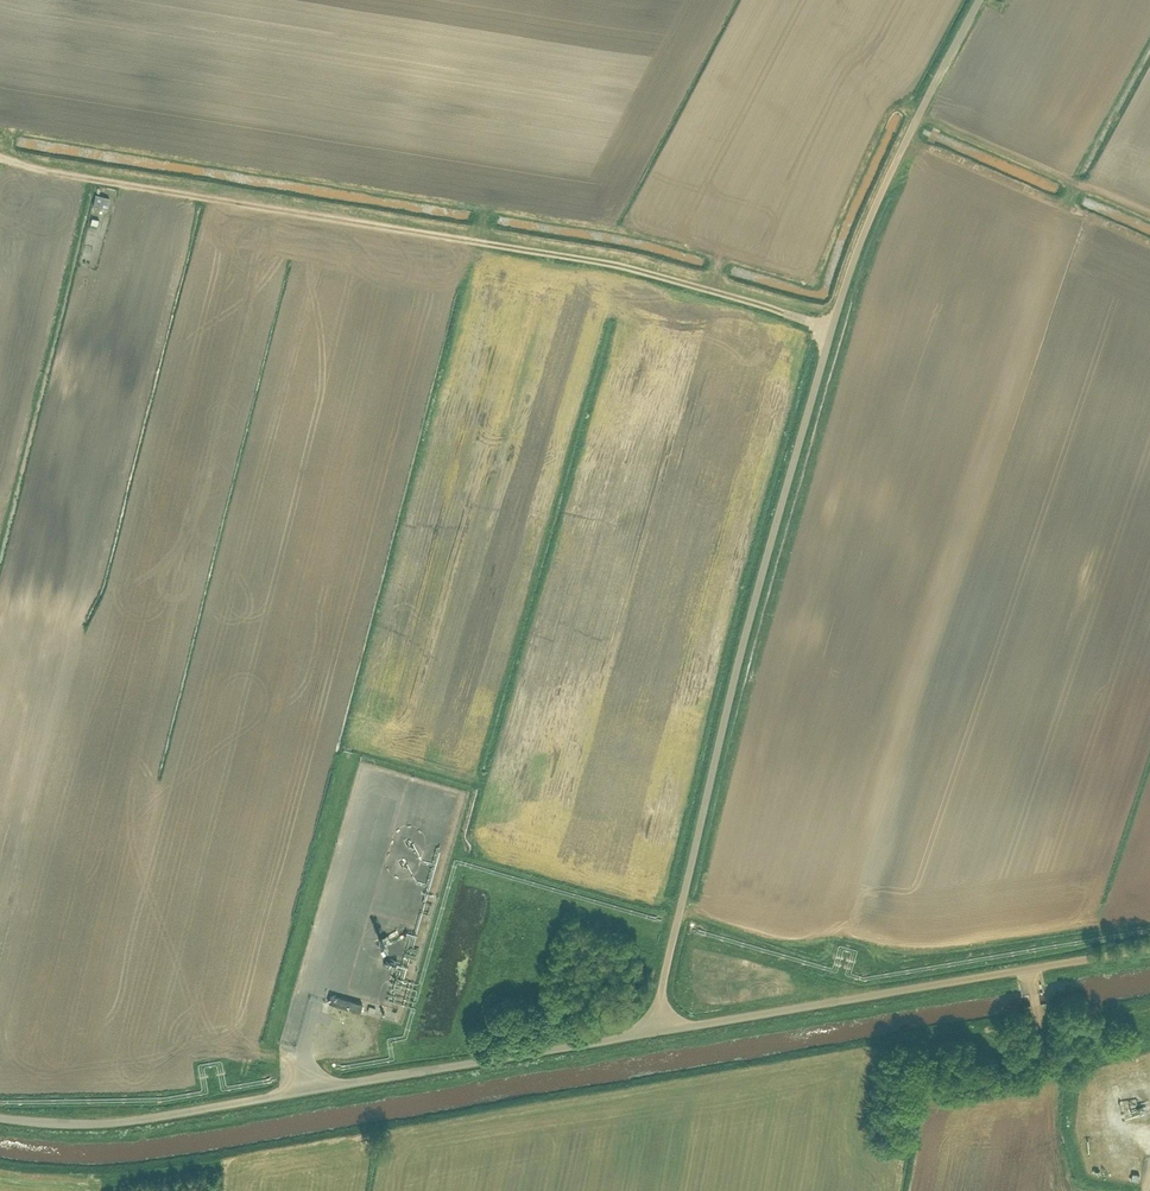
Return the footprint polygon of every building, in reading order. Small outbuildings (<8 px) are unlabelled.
[(107,208),(110,197),(96,194),(93,205),(107,208)] [(329,1003),(361,1012),(363,1005),(331,996),(329,1003)]
